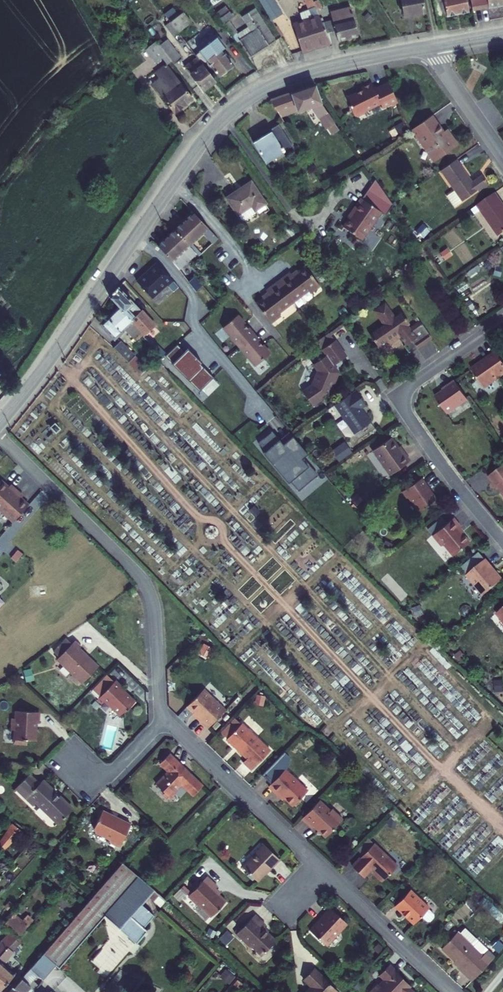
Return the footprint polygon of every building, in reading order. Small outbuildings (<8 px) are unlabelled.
[(270,20),(270,21),(281,14),(273,0),(258,0),(270,20)] [(311,0),(304,0),(309,11),(300,15),(301,21),(292,24),(301,52),(330,43),(322,25),(316,10),(312,3),(311,0)] [(321,8),(317,0),(312,3),(316,10),(321,8)] [(420,0),(400,0),(403,15),(423,12),(420,0)] [(436,18),(466,12),(464,0),(433,0),(436,18)] [(472,12),(502,6),(502,0),(469,0),(472,12)] [(332,22),(322,25),(330,43),(357,36),(350,8),(329,14),(332,22)] [(232,16),(225,9),(216,16),(236,43),(239,41),(249,57),(268,45),(273,41),(254,9),(247,13),(241,18),(248,28),(237,35),(228,22),(230,20),(229,20),(232,16)] [(183,12),(170,22),(177,32),(191,22),(183,12)] [(177,32),(170,22),(165,26),(186,53),(191,50),(191,49),(177,32)] [(222,48),(212,33),(191,49),(191,50),(196,57),(202,64),(206,60),(219,76),(222,76),(226,74),(226,71),(232,66),(220,50),(222,48)] [(166,55),(159,46),(155,41),(145,49),(156,63),(162,58),(167,64),(157,71),(161,76),(151,84),(173,112),(190,98),(165,66),(171,61),(166,55)] [(180,60),(166,41),(159,46),(166,55),(171,61),(173,65),(180,60)] [(202,64),(196,57),(184,67),(202,90),(214,80),(202,64)] [(395,101),(386,83),(373,90),(370,84),(359,89),(360,89),(345,96),(349,105),(348,106),(353,116),(356,117),(363,113),(364,111),(379,104),(381,108),(390,103),(395,101)] [(285,94),(272,98),(279,112),(297,106),(298,111),(311,106),(318,118),(319,117),(322,116),(324,120),(322,121),(326,128),(328,127),(335,123),(322,101),(314,84),(285,94)] [(279,112),(282,116),(298,111),(297,106),(279,112)] [(443,135),(430,116),(409,131),(415,139),(418,137),(435,161),(457,146),(447,132),(443,135)] [(293,144),(279,123),(262,134),(263,136),(254,142),(266,161),(293,144)] [(335,123),(328,127),(332,134),(339,129),(335,123)] [(470,177),(457,158),(441,169),(462,200),(478,189),(479,192),(489,184),(482,175),(471,182),(468,178),(470,177)] [(373,176),(345,214),(348,216),(342,225),(363,239),(382,213),(386,216),(393,205),(373,176)] [(265,202),(252,181),(229,197),(239,212),(252,204),(256,209),(265,202)] [(462,200),(455,190),(447,195),(455,205),(462,200)] [(495,192),(472,208),(475,213),(481,209),(499,235),(502,232),(502,204),(495,192)] [(252,204),(239,212),(243,218),(245,220),(257,212),(256,209),(252,204)] [(209,227),(194,212),(176,229),(191,245),(203,232),(209,227)] [(423,222),(417,229),(424,236),(430,229),(423,222)] [(214,232),(209,227),(203,232),(208,237),(209,236),(214,232)] [(191,245),(176,229),(159,246),(175,262),(185,275),(188,273),(183,267),(198,252),(191,245)] [(214,242),(219,237),(214,232),(209,236),(214,242)] [(447,248),(442,251),(447,257),(451,254),(447,248)] [(310,292),(319,284),(301,261),(289,271),(286,267),(274,277),(262,286),(265,289),(252,299),(270,322),(279,315),(277,312),(308,289),(310,292)] [(173,279),(158,262),(137,281),(152,297),(173,279)] [(197,291),(204,285),(196,276),(189,281),(197,291)] [(179,286),(174,281),(169,285),(174,291),(179,286)] [(161,331),(118,286),(109,296),(119,306),(147,334),(145,336),(150,341),(161,331)] [(433,337),(418,315),(399,308),(393,311),(383,297),(372,305),(382,319),(368,329),(376,341),(385,334),(388,339),(398,331),(404,339),(410,334),(414,341),(420,346),(433,337)] [(135,336),(140,341),(145,336),(147,334),(119,306),(102,323),(115,337),(125,328),(133,337),(135,336)] [(224,326),(239,345),(254,332),(249,326),(248,326),(245,323),(246,322),(238,313),(224,326)] [(18,342),(24,332),(7,322),(4,334),(18,342)] [(317,339),(323,347),(335,338),(329,330),(317,339)] [(254,332),(239,345),(255,363),(270,350),(262,342),(258,339),(259,338),(254,332)] [(334,363),(347,354),(335,338),(323,347),(327,353),(314,362),(318,368),(311,383),(302,390),(312,404),(322,397),(320,395),(326,391),(330,392),(336,377),(339,370),(336,367),(334,363)] [(140,358),(121,340),(114,347),(133,365),(140,358)] [(185,352),(178,344),(166,355),(199,392),(213,378),(200,364),(202,363),(188,349),(185,352)] [(496,351),(471,368),(484,387),(502,374),(502,361),(496,351)] [(143,376),(151,369),(140,358),(133,365),(143,376)] [(152,368),(157,363),(152,358),(147,363),(152,368)] [(444,389),(436,394),(448,412),(468,398),(456,379),(446,385),(447,387),(444,389)] [(365,403),(355,388),(334,403),(354,432),(371,420),(361,406),(365,403)] [(303,458),(308,453),(294,436),(284,444),(280,439),(273,431),(259,443),(266,451),(264,453),(289,483),(291,481),(299,491),(317,476),(303,458)] [(294,436),(290,431),(280,439),(284,444),(294,436)] [(399,446),(392,436),(372,450),(389,474),(410,460),(405,452),(403,453),(399,446)] [(343,443),(332,450),(337,458),(348,450),(343,443)] [(489,475),(499,488),(501,486),(502,489),(502,465),(489,475)] [(436,497),(422,476),(402,489),(406,496),(410,496),(417,506),(420,508),(436,497)] [(0,482),(0,509),(1,510),(18,491),(11,485),(9,487),(2,480),(0,482)] [(18,491),(1,510),(15,522),(30,505),(22,498),(24,496),(18,491)] [(461,526),(453,517),(433,534),(441,545),(443,543),(453,555),(469,541),(462,532),(458,528),(461,526)] [(493,566),(486,558),(466,574),(475,584),(476,583),(484,593),(502,579),(492,567),(493,566)] [(135,590),(131,593),(135,599),(139,596),(135,590)] [(70,634),(52,652),(58,657),(76,640),(70,634)] [(76,640),(58,657),(82,682),(101,664),(82,645),(83,644),(78,638),(76,640)] [(115,680),(107,672),(92,687),(101,695),(115,680)] [(125,687),(116,679),(115,680),(101,695),(97,699),(102,703),(106,700),(121,714),(127,707),(128,708),(136,700),(125,691),(125,687)] [(209,727),(226,709),(205,688),(188,705),(195,712),(200,716),(199,717),(209,727)] [(40,722),(41,711),(18,709),(17,716),(14,716),(13,728),(16,728),(15,741),(28,742),(28,738),(37,739),(38,728),(39,728),(39,722),(40,722)] [(242,723),(237,717),(223,732),(229,737),(242,723)] [(229,737),(228,738),(247,756),(243,760),(253,769),(271,750),(243,722),(242,723),(229,737)] [(171,752),(161,762),(169,771),(157,783),(166,791),(165,793),(168,796),(173,796),(176,793),(175,791),(183,783),(194,795),(204,785),(171,752)] [(286,768),(280,774),(270,785),(280,794),(281,793),(285,797),(294,805),(309,789),(286,768)] [(41,783),(30,772),(15,789),(16,790),(18,788),(34,804),(37,801),(59,822),(73,807),(61,795),(60,796),(57,792),(57,791),(44,779),(41,783)] [(320,799),(303,817),(313,827),(315,825),(326,837),(344,819),(333,808),(331,810),(320,799)] [(132,823),(104,809),(95,827),(96,831),(110,838),(111,841),(121,846),(132,823)] [(21,829),(13,823),(0,843),(0,846),(4,849),(21,829)] [(375,843),(367,835),(359,844),(367,851),(375,843)] [(375,873),(383,881),(398,865),(375,843),(367,851),(353,865),(365,877),(372,868),(376,872),(375,873)] [(263,846),(242,868),(258,884),(279,861),(263,846)] [(160,893),(123,861),(96,892),(43,953),(55,964),(73,980),(87,991),(93,991),(119,963),(122,959),(127,953),(133,946),(137,941),(142,935),(148,940),(157,930),(154,927),(148,922),(151,918),(157,923),(168,911),(162,906),(161,905),(161,906),(158,908),(156,907),(152,911),(154,912),(153,914),(142,904),(147,899),(151,903),(153,901),(160,894),(160,893)] [(202,906),(213,916),(227,900),(220,894),(216,889),(219,886),(208,875),(202,882),(194,891),(190,895),(202,906)] [(192,889),(194,891),(202,882),(200,881),(192,889)] [(412,892),(397,909),(417,927),(424,918),(431,911),(432,910),(412,892)] [(167,901),(160,894),(153,901),(161,906),(161,905),(162,906),(164,904),(167,901)] [(318,921),(310,929),(326,944),(337,932),(340,932),(348,923),(332,907),(322,917),(323,918),(319,922),(318,921)] [(436,916),(431,911),(424,918),(430,923),(433,923),(437,919),(436,916)] [(28,926),(28,925),(14,913),(6,922),(5,923),(12,929),(0,942),(0,956),(17,938),(28,926)] [(263,955),(277,940),(263,927),(266,924),(255,914),(237,933),(251,947),(252,945),(263,955)] [(458,966),(473,981),(492,961),(484,953),(482,955),(472,944),(458,932),(443,948),(460,964),(458,966)] [(148,940),(142,935),(137,941),(142,946),(148,940)] [(0,956),(0,990),(2,991),(7,991),(13,985),(14,986),(22,977),(17,972),(14,974),(4,965),(15,952),(14,951),(21,942),(17,938),(0,956)] [(477,939),(472,944),(482,955),(484,953),(488,949),(477,939)] [(131,958),(138,950),(133,946),(127,953),(131,958)] [(55,964),(43,953),(30,968),(42,978),(55,964)] [(221,972),(226,965),(222,961),(217,968),(221,972)] [(391,964),(380,975),(386,980),(380,985),(379,984),(372,991),(416,991),(411,987),(412,986),(399,973),(400,972),(391,964)] [(7,991),(25,991),(30,986),(34,991),(42,982),(42,978),(30,968),(22,977),(14,986),(13,985),(7,991)] [(315,968),(304,978),(312,986),(307,991),(339,991),(315,968)]
